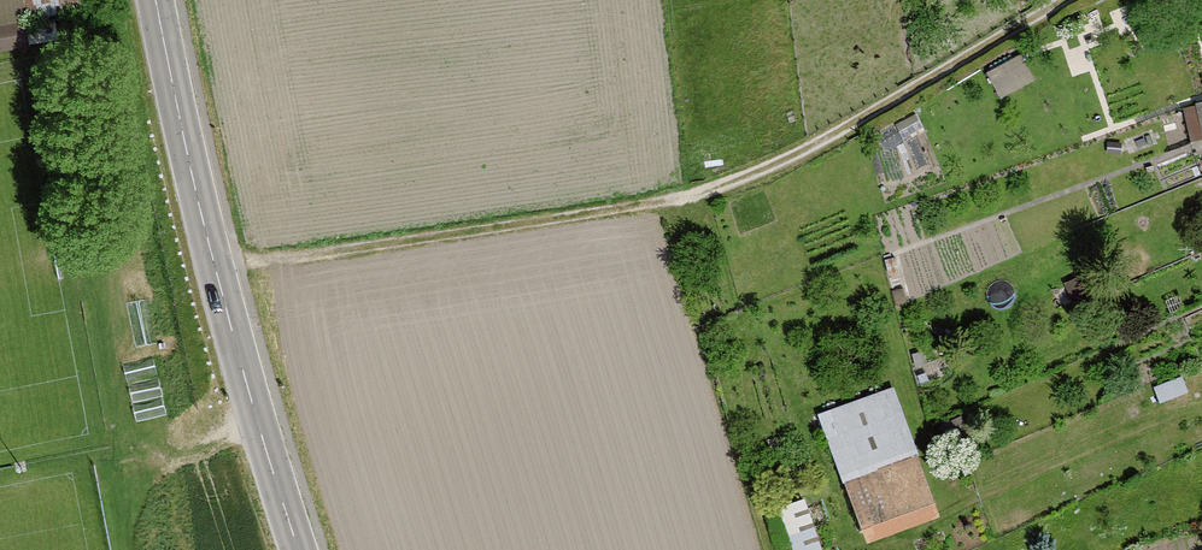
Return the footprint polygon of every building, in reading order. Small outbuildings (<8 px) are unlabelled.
[(0,27),(0,51),(27,46),(22,23),(0,27)] [(1103,289),(1097,277),(1085,282),(1081,276),(1067,283),(1075,301),(1090,294),(1103,289)] [(1186,392),(1181,380),(1157,390),(1163,402),(1186,392)] [(931,504),(891,391),(820,416),(833,453),(841,462),(866,528),(931,504)] [(780,509),(794,549),(821,549),(804,501),(780,509)]
